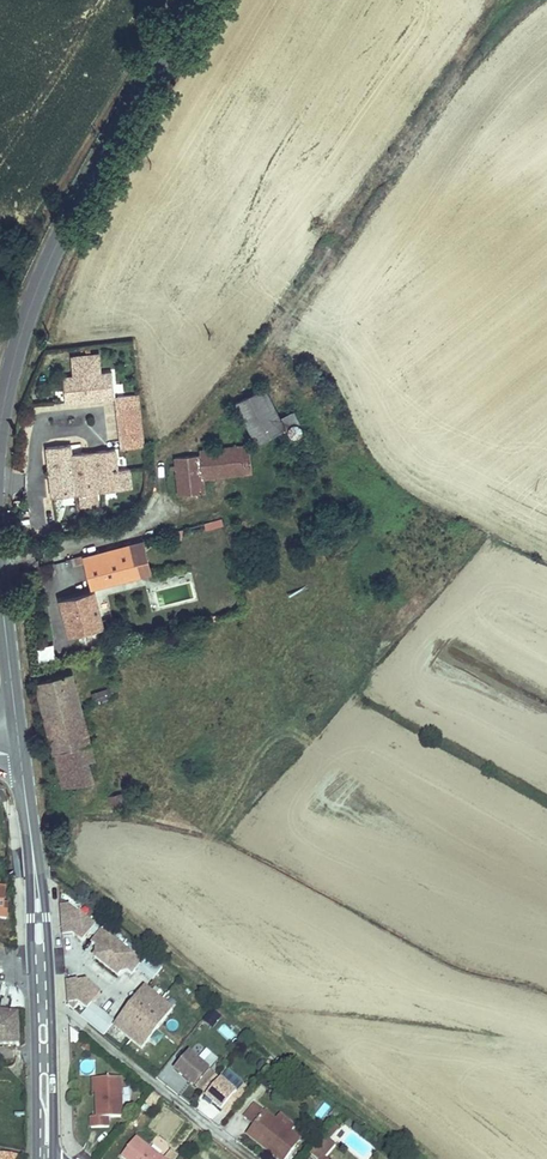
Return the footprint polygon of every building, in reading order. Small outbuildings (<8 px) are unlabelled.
[(115,397),(112,372),(64,376),(66,402),(115,397)] [(256,442),(281,429),(284,428),(264,389),(237,403),(256,441),(256,442)] [(144,446),(139,394),(118,396),(124,448),(135,447),(136,455),(143,454),(143,453),(142,446),(144,446)] [(120,489),(116,449),(72,454),(71,446),(47,448),(52,496),(80,494),(81,504),(97,502),(96,492),(120,489)] [(253,473),(249,446),(213,450),(216,477),(253,473)] [(216,477),(213,450),(200,452),(200,455),(176,458),(180,495),(205,492),(203,478),(216,477)] [(205,528),(223,526),(222,518),(204,521),(205,528)] [(137,576),(129,545),(84,557),(92,587),(137,576)] [(169,562),(185,558),(182,545),(166,548),(169,562)] [(102,627),(93,592),(60,601),(68,635),(102,627)] [(42,661),(57,657),(54,643),(39,646),(42,661)] [(82,713),(71,674),(35,684),(46,723),(81,714),(82,713)] [(90,743),(82,713),(81,714),(46,723),(46,724),(54,753),(90,743)] [(95,760),(90,743),(54,753),(59,770),(87,762),(95,760)] [(92,780),(87,763),(87,762),(59,770),(59,771),(63,786),(92,780)] [(123,802),(121,794),(109,796),(111,805),(123,802)] [(74,904),(61,905),(62,938),(91,937),(91,915),(75,916),(74,904)] [(132,975),(143,962),(103,927),(90,942),(98,949),(92,956),(119,978),(126,970),(132,975)] [(153,959),(140,972),(150,982),(163,968),(153,959)] [(155,1032),(169,1014),(179,1001),(162,988),(155,997),(144,989),(128,1010),(129,1010),(132,1013),(117,1031),(141,1050),(155,1032)] [(117,1031),(132,1013),(129,1010),(128,1010),(114,1028),(114,1029),(117,1031)] [(211,1010),(204,1022),(215,1028),(222,1015),(211,1010)] [(18,1013),(0,1011),(0,1043),(20,1043),(18,1013)] [(217,1033),(231,1041),(236,1033),(222,1025),(217,1033)] [(77,1043),(81,1036),(69,1026),(70,1043),(77,1043)] [(277,1061),(255,1043),(248,1052),(259,1061),(260,1060),(270,1069),(271,1067),(277,1061)] [(209,1083),(215,1076),(183,1048),(168,1066),(194,1088),(203,1078),(209,1083)] [(291,1073),(277,1061),(271,1067),(286,1079),(291,1073)] [(225,1078),(235,1087),(241,1081),(230,1072),(225,1078)] [(215,1076),(209,1083),(214,1088),(206,1098),(222,1111),(236,1094),(215,1076)] [(200,1093),(209,1083),(203,1078),(194,1088),(200,1093)] [(122,1117),(121,1079),(101,1080),(101,1092),(101,1093),(96,1093),(96,1117),(91,1118),(91,1128),(109,1128),(108,1118),(122,1117)] [(101,1092),(101,1080),(100,1080),(93,1080),(93,1093),(94,1094),(96,1093),(101,1093),(101,1092)] [(214,1088),(209,1083),(200,1093),(206,1098),(214,1088)] [(324,1104),(314,1115),(320,1120),(330,1109),(324,1104)] [(273,1122),(274,1120),(254,1105),(243,1118),(253,1126),(248,1133),(266,1148),(264,1150),(276,1158),(287,1158),(299,1143),(273,1122)] [(328,1130),(319,1141),(325,1146),(334,1134),(328,1130)] [(266,1148),(248,1133),(246,1135),(264,1150),(266,1148)] [(136,1138),(121,1157),(124,1158),(163,1158),(136,1138)] [(332,1151),(325,1146),(319,1141),(309,1154),(316,1158),(326,1158),(332,1151)]
